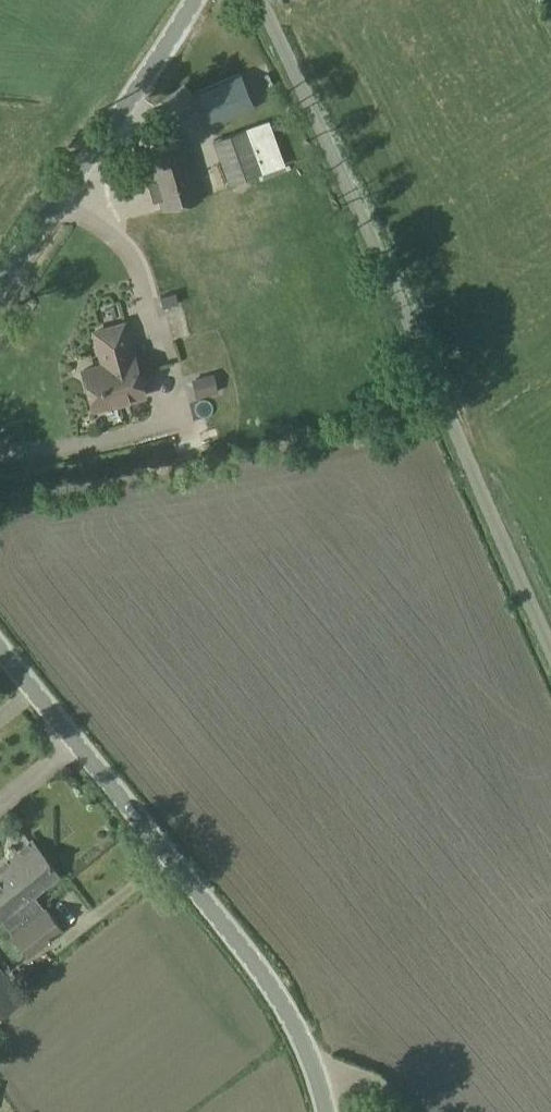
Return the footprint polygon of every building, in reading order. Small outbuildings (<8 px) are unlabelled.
[(241,73),(198,91),(212,125),(255,108),(241,73)] [(173,117),(197,98),(186,84),(161,103),(173,117)] [(246,128),(214,140),(229,185),(232,184),(249,178),(261,173),(285,164),(269,120),(246,128)] [(161,210),(203,199),(187,140),(146,151),(154,180),(147,182),(153,204),(158,203),(161,210)] [(163,307),(184,301),(181,291),(160,297),(163,307)] [(94,332),(104,364),(83,371),(94,409),(145,393),(134,355),(132,356),(122,324),(94,332)] [(184,376),(187,394),(208,391),(205,373),(184,376)] [(61,875),(33,840),(7,860),(13,869),(0,879),(0,920),(2,919),(30,955),(63,929),(47,908),(46,909),(35,895),(61,875)] [(13,1035),(4,1023),(0,1026),(0,1045),(13,1035)]
